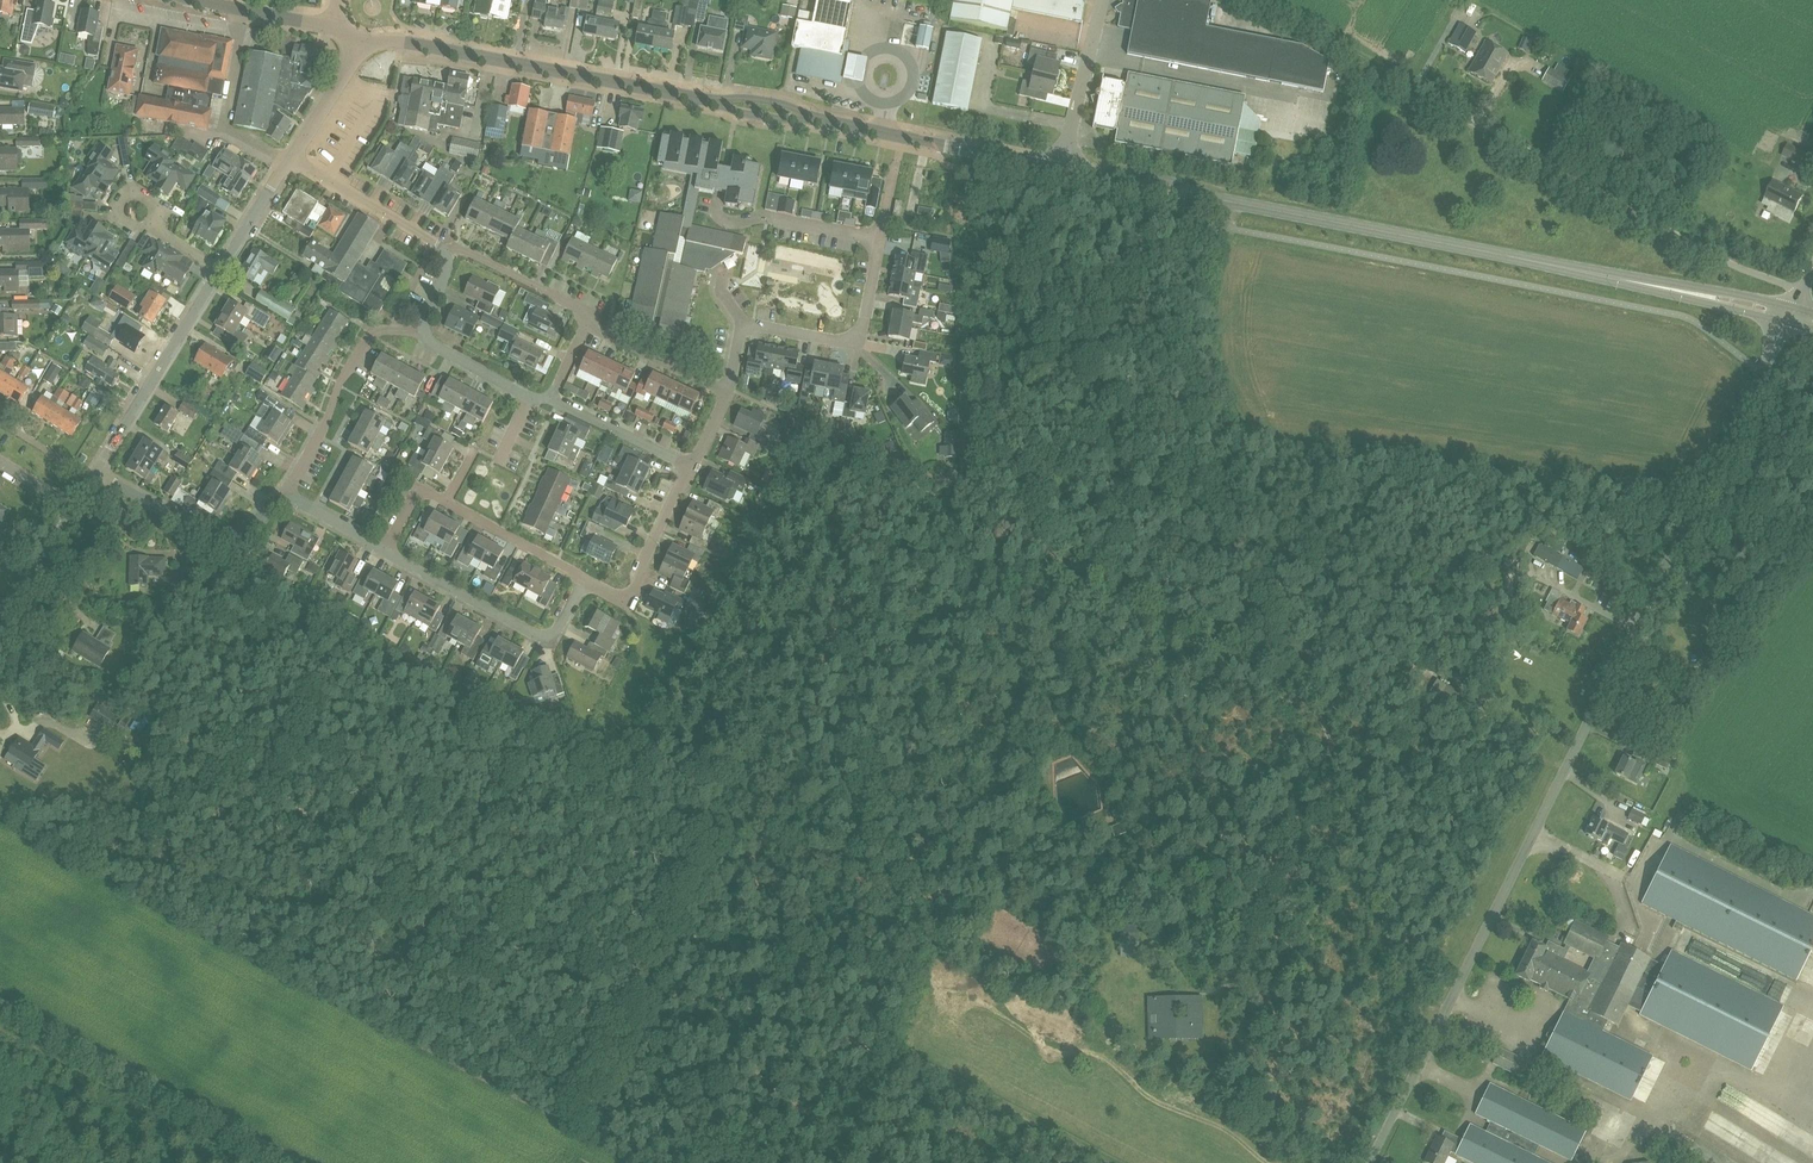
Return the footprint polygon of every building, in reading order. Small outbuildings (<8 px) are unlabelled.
[(5,22),(9,23),(10,15),(13,15),(15,6),(13,5),(14,0),(0,0),(0,26),(5,22)] [(32,44),(39,25),(50,27),(50,26),(53,27),(55,19),(52,19),(54,4),(50,3),(48,0),(45,0),(43,2),(38,1),(36,12),(27,10),(21,39),(22,39),(22,42),(32,44)] [(458,12),(460,0),(437,0),(436,8),(458,12)] [(507,19),(511,0),(476,0),(474,13),(479,14),(479,15),(502,19),(502,18),(507,19)] [(562,30),(563,25),(567,26),(570,8),(561,7),(561,10),(546,7),(547,0),(537,0),(536,4),(535,4),(533,18),(546,21),(545,27),(562,30)] [(570,8),(579,9),(580,0),(571,0),(570,8)] [(579,9),(587,11),(589,0),(580,0),(579,9)] [(600,37),(608,0),(600,0),(598,9),(597,9),(595,19),(587,18),(584,34),(600,37)] [(617,40),(620,24),(611,22),(615,1),(610,0),(608,0),(600,37),(617,40)] [(634,4),(632,17),(641,19),(645,0),(635,0),(634,4)] [(693,29),(695,19),(699,0),(681,0),(680,6),(676,5),(673,25),(686,27),(693,29)] [(705,0),(699,0),(695,19),(705,21),(709,1),(705,0)] [(837,81),(853,5),(829,0),(817,0),(814,14),(799,11),(796,22),(791,47),(805,50),(800,74),(837,81)] [(1007,31),(1012,8),(1073,19),(1072,20),(1082,21),(1086,0),(952,0),(949,20),(1007,31)] [(1322,92),(1328,61),(1302,46),(1277,40),(1207,27),(1212,1),(1207,0),(1124,0),(1118,27),(1132,30),(1127,54),(1269,81),(1322,92)] [(1211,25),(1228,26),(1228,9),(1219,9),(1219,4),(1212,4),(1211,25)] [(783,6),(781,17),(795,20),(797,8),(783,6)] [(614,14),(625,18),(628,11),(617,7),(614,14)] [(88,55),(98,57),(104,27),(97,25),(99,13),(95,12),(92,8),(87,11),(83,10),(81,18),(80,17),(78,25),(80,25),(78,33),(89,35),(88,55)] [(636,45),(653,48),(660,12),(654,11),(652,21),(650,20),(648,29),(640,27),(636,45)] [(653,48),(671,52),(674,34),(665,32),(667,23),(665,23),(667,14),(660,12),(653,48)] [(758,56),(772,59),(777,33),(747,27),(749,17),(738,15),(735,29),(746,31),(743,47),(759,50),(758,56)] [(698,46),(723,51),(729,20),(710,16),(707,28),(702,27),(698,46)] [(536,19),(533,35),(540,36),(543,20),(536,19)] [(1449,44),(1465,53),(1476,32),(1460,23),(1449,44)] [(929,51),(933,29),(920,27),(916,48),(929,51)] [(135,117),(209,131),(213,109),(211,109),(214,94),(221,96),(225,80),(233,43),(220,40),(220,43),(163,32),(159,55),(161,55),(159,66),(158,66),(154,83),(169,85),(166,100),(140,95),(138,101),(134,101),(132,109),(137,110),(135,117)] [(933,104),(968,110),(982,40),(947,33),(933,104)] [(1468,71),(1491,84),(1509,53),(1486,40),(1468,71)] [(19,47),(18,52),(22,56),(27,54),(28,49),(24,45),(19,47)] [(109,91),(129,95),(138,50),(118,46),(109,91)] [(269,127),(270,123),(273,105),(278,106),(294,116),(312,88),(318,89),(322,67),(323,68),(326,52),(303,48),(296,47),(294,60),(250,51),(249,56),(235,125),(266,132),(269,127)] [(1033,75),(1056,81),(1060,64),(1044,60),(1046,52),(1031,48),(1027,62),(1036,64),(1033,75)] [(860,58),(847,55),(842,80),(856,83),(863,85),(868,59),(860,58)] [(96,61),(87,59),(85,70),(93,71),(96,61)] [(19,91),(21,84),(32,86),(33,76),(34,76),(36,65),(16,61),(14,70),(0,67),(0,87),(19,91)] [(1542,79),(1564,91),(1571,79),(1549,67),(1542,79)] [(1159,164),(1183,169),(1186,157),(1232,165),(1245,95),(1128,72),(1126,84),(1102,79),(1100,91),(1099,91),(1098,91),(1097,92),(1096,93),(1096,94),(1096,95),(1096,96),(1097,96),(1097,97),(1098,97),(1099,97),(1093,127),(1117,131),(1115,143),(1161,152),(1159,164)] [(428,132),(436,133),(437,124),(459,129),(470,77),(451,73),(448,86),(437,84),(428,132)] [(1020,95),(1035,98),(1037,90),(1052,94),(1056,81),(1033,75),(1031,82),(1023,80),(1020,95)] [(405,127),(428,132),(437,84),(405,78),(402,93),(403,95),(400,108),(401,110),(399,125),(405,126),(405,127)] [(509,106),(528,110),(531,89),(513,85),(511,97),(507,97),(506,105),(509,105),(509,106)] [(537,165),(568,170),(578,114),(593,116),(595,101),(570,96),(566,117),(530,110),(523,147),(521,157),(538,160),(537,165)] [(28,113),(54,118),(55,108),(30,104),(28,113)] [(485,136),(502,140),(504,132),(509,108),(491,104),(486,128),(487,128),(485,136)] [(620,127),(637,130),(639,120),(642,121),(644,110),(622,106),(619,119),(621,120),(620,127)] [(1244,107),(1240,155),(1257,157),(1260,118),(1270,119),(1271,109),(1244,107)] [(17,125),(17,108),(0,108),(0,125),(17,125)] [(1281,108),(1279,116),(1290,118),(1291,110),(1281,108)] [(266,134),(279,142),(291,123),(276,113),(270,123),(272,125),(266,134)] [(40,128),(39,137),(42,138),(42,136),(54,138),(56,131),(40,128)] [(598,148),(620,152),(623,132),(618,132),(602,128),(598,148)] [(658,336),(681,341),(697,271),(705,273),(708,260),(711,261),(717,257),(722,263),(728,259),(736,253),(743,255),(746,238),(691,226),(698,190),(713,193),(714,189),(728,191),(725,205),(738,207),(738,203),(753,206),(753,207),(754,207),(757,193),(756,193),(758,179),(759,180),(762,166),(761,166),(761,167),(746,164),(747,160),(735,158),(732,172),(718,169),(723,144),(711,141),(710,147),(702,146),(704,140),(691,137),(690,143),(683,142),(684,136),(672,134),(671,140),(663,138),(664,136),(663,136),(658,163),(659,162),(694,169),(684,218),(661,213),(653,250),(645,249),(629,321),(652,326),(651,329),(659,331),(658,336)] [(119,139),(121,153),(130,151),(127,137),(119,139)] [(16,138),(17,147),(40,147),(40,138),(16,138)] [(449,154),(477,160),(481,144),(453,138),(449,154)] [(187,155),(193,145),(187,141),(179,153),(186,157),(188,155),(187,155)] [(188,155),(195,159),(202,147),(195,142),(193,145),(188,155)] [(390,163),(396,167),(409,147),(401,142),(394,154),(382,146),(382,145),(368,168),(369,167),(382,175),(390,163)] [(87,168),(89,169),(90,168),(112,182),(114,178),(116,180),(121,173),(119,171),(106,162),(112,153),(99,144),(96,149),(97,150),(93,155),(94,155),(90,161),(92,162),(87,168)] [(160,147),(155,144),(147,158),(156,164),(148,177),(159,184),(172,164),(174,165),(176,162),(169,157),(170,155),(165,152),(160,148),(160,147)] [(430,154),(434,148),(428,144),(423,150),(430,154)] [(1782,156),(1801,165),(1807,153),(1788,144),(1782,156)] [(395,183),(409,191),(421,171),(414,166),(419,158),(417,153),(415,152),(416,151),(409,147),(396,167),(402,171),(395,183)] [(17,171),(17,165),(23,165),(23,151),(17,148),(0,148),(0,171),(17,171)] [(242,174),(250,179),(257,169),(225,149),(213,168),(226,176),(233,180),(237,183),(242,174)] [(778,177),(791,180),(795,158),(783,155),(778,177)] [(209,165),(213,168),(217,161),(214,158),(209,165)] [(791,180),(804,182),(808,160),(795,158),(791,180)] [(804,182),(817,185),(821,163),(808,160),(804,182)] [(456,174),(462,164),(457,161),(451,170),(456,174)] [(157,188),(168,195),(177,182),(186,188),(195,174),(191,171),(190,172),(186,170),(187,169),(180,165),(178,168),(174,165),(172,164),(159,184),(157,188)] [(830,187),(843,190),(847,168),(834,165),(830,187)] [(481,173),(487,176),(491,169),(485,166),(482,172),(481,173)] [(430,188),(436,192),(449,171),(447,170),(442,167),(434,178),(421,171),(409,191),(422,200),(430,188)] [(114,183),(112,182),(90,168),(89,169),(86,174),(83,172),(79,178),(80,179),(77,182),(76,182),(74,186),(87,195),(93,186),(106,195),(114,183)] [(847,168),(843,190),(842,196),(855,199),(856,192),(860,170),(847,168)] [(856,192),(855,199),(867,201),(866,207),(876,209),(880,190),(871,188),(873,173),(860,170),(856,192)] [(448,217),(449,217),(462,194),(461,195),(448,187),(456,175),(449,171),(436,192),(442,196),(435,208),(448,216),(448,217)] [(233,180),(226,176),(219,187),(238,198),(250,179),(242,174),(237,183),(233,180)] [(49,179),(24,179),(24,189),(49,189),(49,179)] [(1803,195),(1774,180),(1761,205),(1769,208),(1767,212),(1789,223),(1803,195)] [(196,194),(216,206),(222,197),(202,185),(196,194)] [(9,205),(9,212),(30,212),(30,192),(24,192),(24,189),(0,189),(0,205),(9,205)] [(303,226),(304,226),(319,203),(298,189),(283,213),(289,217),(288,218),(294,221),(294,220),(303,226)] [(466,219),(478,225),(487,205),(482,202),(485,195),(479,192),(466,219)] [(630,202),(639,204),(641,195),(632,193),(630,202)] [(196,204),(205,209),(208,203),(200,198),(196,204)] [(778,212),(785,214),(787,200),(780,198),(778,212)] [(478,225),(489,230),(502,202),(497,200),(494,208),(487,205),(478,225)] [(785,214),(792,215),(794,201),(787,200),(785,214)] [(69,217),(83,218),(84,202),(70,201),(69,217)] [(893,215),(899,216),(902,202),(896,201),(893,215)] [(489,230),(500,236),(510,216),(504,213),(507,205),(502,202),(489,230)] [(318,204),(313,213),(320,217),(321,216),(322,216),(326,210),(318,204)] [(576,218),(581,219),(585,205),(580,204),(576,218)] [(917,214),(933,217),(934,210),(919,207),(917,214)] [(550,218),(553,212),(545,208),(541,215),(550,218)] [(318,225),(334,234),(344,217),(330,209),(324,219),(322,217),(318,225)] [(511,241),(521,221),(525,213),(520,211),(516,219),(510,216),(500,236),(511,241)] [(206,212),(194,232),(199,235),(198,237),(207,242),(207,244),(210,246),(211,245),(213,246),(214,245),(216,245),(217,242),(217,240),(219,236),(220,236),(222,233),(222,232),(223,230),(221,229),(225,222),(212,213),(211,215),(206,212)] [(844,225),(849,226),(851,219),(852,214),(841,212),(839,222),(844,223),(844,225)] [(338,291),(344,294),(362,265),(357,262),(379,226),(365,218),(359,214),(334,256),(325,270),(321,278),(339,289),(338,291)] [(6,252),(31,252),(30,230),(47,230),(47,219),(20,219),(20,229),(0,229),(0,246),(6,246),(6,252)] [(572,224),(581,228),(583,224),(574,220),(572,224)] [(507,248),(519,254),(529,234),(522,231),(526,223),(521,221),(511,241),(507,248)] [(84,250),(89,253),(90,254),(102,234),(105,230),(93,222),(86,235),(81,232),(82,231),(75,227),(66,243),(72,247),(72,246),(76,249),(76,250),(82,253),(84,250)] [(313,232),(304,226),(303,226),(300,232),(310,238),(313,232)] [(519,254),(530,259),(543,232),(538,229),(534,236),(529,234),(519,254)] [(578,237),(591,243),(594,238),(581,231),(578,237)] [(530,259),(547,267),(558,243),(546,237),(548,234),(543,232),(530,259)] [(90,254),(89,253),(86,257),(93,261),(92,263),(99,266),(98,267),(102,270),(102,271),(106,274),(115,260),(106,254),(114,241),(102,234),(90,254)] [(572,238),(566,235),(562,244),(568,247),(572,238)] [(269,243),(282,247),(283,241),(271,237),(269,243)] [(578,264),(587,245),(573,237),(572,238),(568,247),(561,260),(568,264),(570,260),(578,264)] [(951,241),(933,237),(931,251),(948,254),(951,241)] [(303,256),(325,270),(334,256),(318,246),(321,242),(314,238),(303,256)] [(169,251),(151,240),(143,253),(149,256),(143,267),(155,275),(159,269),(169,251)] [(593,271),(602,252),(587,245),(578,264),(576,268),(583,271),(585,267),(593,271)] [(174,279),(181,283),(189,271),(178,264),(183,256),(171,249),(169,251),(159,269),(167,274),(165,277),(172,282),(174,279)] [(239,274),(253,282),(258,273),(261,275),(264,270),(273,275),(279,265),(254,249),(239,274)] [(344,294),(378,316),(399,281),(398,281),(407,265),(384,251),(376,265),(371,262),(367,268),(362,265),(344,294)] [(116,264),(123,269),(131,256),(124,252),(116,264)] [(600,274),(608,278),(618,259),(602,252),(593,271),(591,275),(598,278),(600,274)] [(897,256),(894,269),(914,273),(925,275),(928,255),(912,252),(910,259),(897,256)] [(781,264),(807,269),(808,259),(783,255),(781,264)] [(29,262),(30,277),(44,277),(43,262),(29,262)] [(60,274),(65,267),(58,263),(54,270),(60,274)] [(124,269),(130,272),(133,267),(127,264),(124,269)] [(894,269),(892,283),(920,288),(921,283),(912,281),(914,273),(894,269)] [(5,293),(17,292),(17,270),(0,270),(0,286),(4,286),(5,293)] [(475,308),(490,315),(497,301),(495,299),(500,287),(488,282),(487,284),(473,278),(465,294),(479,301),(475,308)] [(922,281),(921,290),(930,291),(931,283),(922,281)] [(921,288),(920,288),(892,283),(889,296),(904,299),(903,306),(917,308),(921,288)] [(167,290),(174,295),(177,290),(170,285),(167,290)] [(110,298),(128,310),(135,298),(117,287),(114,291),(112,290),(108,295),(111,297),(110,298)] [(269,309),(288,321),(294,311),(296,309),(276,297),(275,298),(262,290),(256,300),(269,308),(269,309)] [(141,317),(153,324),(166,302),(151,292),(146,301),(141,308),(145,311),(141,317)] [(524,302),(536,308),(539,300),(528,294),(524,302)] [(12,301),(13,310),(50,309),(50,300),(12,301)] [(230,301),(223,313),(240,324),(244,317),(252,322),(263,329),(270,317),(259,310),(246,303),(242,309),(230,301)] [(939,311),(953,314),(955,307),(940,304),(939,311)] [(53,311),(59,315),(63,309),(56,305),(53,311)] [(446,327),(470,338),(479,319),(455,307),(446,327)] [(529,325),(554,337),(562,320),(538,308),(529,325)] [(331,309),(322,324),(340,335),(344,337),(348,331),(344,329),(349,321),(331,309)] [(499,316),(505,319),(509,312),(503,309),(499,316)] [(919,316),(923,316),(933,318),(934,311),(920,309),(919,316)] [(9,310),(0,310),(0,337),(18,337),(18,315),(9,315),(9,310)] [(889,324),(912,328),(913,323),(921,325),(923,317),(914,315),(894,311),(893,315),(889,324)] [(224,339),(240,349),(244,342),(239,339),(246,328),(240,324),(223,313),(215,325),(228,333),(224,339)] [(480,322),(499,332),(503,323),(484,314),(480,322)] [(93,336),(110,346),(115,337),(100,328),(102,323),(89,316),(82,328),(93,335),(93,336)] [(288,321),(287,323),(293,326),(297,320),(291,317),(288,321)] [(124,346),(135,353),(145,336),(138,332),(142,326),(133,320),(128,327),(126,325),(117,340),(124,345),(124,346)] [(501,330),(515,337),(519,330),(505,323),(501,330)] [(322,324),(313,338),(331,349),(335,351),(339,344),(335,342),(340,335),(322,324)] [(889,337),(909,341),(912,328),(889,324),(890,333),(889,337)] [(313,338),(304,352),(322,363),(323,363),(326,365),(330,359),(326,357),(331,349),(313,338)] [(293,345),(299,349),(303,343),(297,339),(293,345)] [(16,351),(16,342),(10,342),(10,340),(0,340),(0,351),(16,351)] [(509,357),(535,369),(543,352),(518,340),(509,357)] [(91,348),(103,356),(108,349),(95,341),(91,348)] [(927,350),(928,344),(914,341),(913,347),(927,350)] [(217,372),(223,376),(228,367),(232,369),(237,361),(229,356),(228,358),(206,344),(205,345),(204,345),(202,345),(198,352),(199,354),(200,354),(195,362),(216,374),(217,372)] [(749,357),(745,374),(759,377),(761,367),(768,369),(772,348),(758,345),(756,359),(749,357)] [(282,350),(276,347),(268,359),(274,363),(282,350)] [(785,351),(772,348),(768,369),(767,375),(765,387),(770,388),(774,370),(781,371),(785,351)] [(785,351),(781,371),(788,372),(786,382),(800,385),(803,368),(796,367),(799,353),(785,351)] [(296,365),(299,367),(317,379),(321,373),(318,370),(322,363),(304,352),(296,365)] [(592,376),(600,358),(589,352),(580,370),(588,374),(586,378),(590,380),(592,376)] [(912,382),(925,385),(929,362),(935,363),(937,354),(920,352),(919,360),(906,357),(903,374),(913,376),(912,382)] [(378,387),(393,360),(382,354),(371,374),(377,377),(373,384),(378,387)] [(6,367),(12,358),(7,355),(1,364),(6,367)] [(939,365),(954,368),(956,358),(941,355),(939,365)] [(86,370),(98,378),(114,387),(121,376),(112,371),(118,362),(112,358),(107,366),(94,357),(86,370)] [(5,395),(14,381),(9,378),(13,371),(12,370),(17,362),(12,358),(6,367),(2,374),(1,373),(0,375),(0,392),(5,395)] [(604,381),(612,363),(600,358),(592,376),(603,381),(604,381)] [(387,383),(393,386),(404,366),(393,360),(378,387),(383,390),(387,383)] [(246,374),(261,383),(268,372),(253,362),(246,374)] [(611,396),(613,392),(612,392),(623,368),(612,363),(604,381),(603,381),(601,385),(608,389),(607,392),(608,395),(611,396)] [(816,387),(825,389),(830,366),(815,363),(812,377),(805,375),(802,392),(815,394),(816,387)] [(44,381),(53,386),(63,369),(54,364),(44,381)] [(19,374),(25,378),(30,369),(24,366),(19,374)] [(394,396),(400,399),(414,372),(404,366),(393,386),(398,389),(394,396)] [(831,401),(845,404),(845,402),(845,403),(848,387),(841,386),(844,368),(830,366),(825,389),(834,391),(831,401)] [(299,367),(290,381),(308,393),(312,395),(316,389),(312,387),(317,379),(299,367)] [(612,392),(613,392),(616,394),(619,388),(624,391),(623,393),(632,398),(637,386),(631,383),(635,374),(623,368),(612,392)] [(334,371),(325,384),(331,388),(339,376),(334,371)] [(277,375),(273,372),(269,378),(274,381),(277,375)] [(400,399),(405,402),(409,395),(415,398),(425,378),(414,372),(400,399)] [(25,380),(32,385),(37,378),(30,373),(25,380)] [(656,397),(657,397),(665,379),(653,374),(649,382),(643,379),(636,393),(644,397),(646,392),(652,395),(650,400),(654,402),(656,397)] [(87,388),(89,390),(93,384),(94,383),(91,381),(90,381),(83,377),(78,386),(86,391),(87,388)] [(446,412),(461,385),(450,379),(448,381),(441,377),(432,394),(445,402),(441,409),(446,412)] [(657,397),(668,403),(677,385),(665,379),(657,397)] [(5,395),(18,403),(27,389),(14,381),(5,395)] [(281,396),(303,409),(307,403),(304,400),(308,393),(290,381),(281,396)] [(740,388),(747,391),(748,384),(741,382),(740,388)] [(579,389),(567,383),(564,390),(576,395),(579,389)] [(98,408),(103,412),(108,402),(109,403),(114,394),(108,391),(108,392),(93,384),(89,390),(88,391),(90,392),(83,405),(92,410),(95,404),(97,405),(100,398),(103,400),(98,408)] [(461,410),(472,391),(461,385),(446,412),(451,414),(455,407),(461,410)] [(668,403),(679,408),(688,390),(677,385),(668,403)] [(34,412),(47,420),(56,406),(59,400),(65,391),(59,388),(54,396),(50,402),(43,397),(34,412)] [(576,396),(581,398),(585,391),(579,389),(576,395),(576,396)] [(679,408),(691,413),(699,395),(688,390),(679,408)] [(842,417),(855,420),(856,413),(865,414),(870,393),(855,390),(852,404),(845,403),(845,402),(845,404),(842,417)] [(64,403),(69,394),(65,391),(59,400),(64,403)] [(463,421),(468,424),(482,397),(472,391),(461,410),(467,414),(463,421)] [(581,398),(586,401),(590,394),(585,391),(581,398)] [(381,407),(386,399),(380,396),(376,404),(381,407)] [(777,398),(768,396),(766,402),(775,406),(777,398)] [(266,423),(286,435),(294,424),(281,416),(287,408),(269,397),(264,405),(274,411),(266,423)] [(468,424),(473,427),(477,419),(483,422),(494,403),(482,397),(468,424)] [(919,414),(905,397),(891,408),(907,428),(914,422),(922,432),(935,422),(925,409),(919,414)] [(806,408),(808,400),(801,398),(799,406),(806,408)] [(72,408),(77,411),(82,402),(77,399),(72,408)] [(381,407),(387,410),(391,402),(386,399),(381,407)] [(598,407),(604,409),(608,402),(602,399),(598,407)] [(179,410),(194,419),(199,411),(184,402),(179,410)] [(604,409),(609,412),(613,404),(608,402),(604,409)] [(798,405),(790,404),(788,411),(796,413),(798,405)] [(47,420),(60,428),(69,414),(60,409),(56,406),(47,420)] [(155,424),(169,432),(180,415),(166,406),(155,424)] [(635,414),(646,420),(650,413),(639,407),(635,414)] [(424,418),(432,422),(436,415),(428,410),(424,418)] [(366,411),(360,422),(380,433),(383,427),(391,431),(393,426),(366,411)] [(734,426),(756,436),(765,417),(757,413),(755,418),(741,411),(734,426)] [(646,420),(651,422),(654,415),(650,413),(646,420)] [(60,428),(73,436),(82,422),(74,417),(69,414),(60,428)] [(419,416),(415,422),(421,426),(423,422),(425,419),(419,416)] [(663,428),(669,430),(672,423),(666,421),(663,428)] [(354,433),(382,448),(384,443),(377,439),(380,433),(360,422),(354,433)] [(244,435),(262,447),(267,438),(280,446),(286,435),(266,423),(260,433),(250,427),(244,435)] [(410,427),(402,423),(398,430),(406,434),(410,427)] [(669,430),(673,433),(677,426),(672,423),(669,430)] [(555,437),(574,446),(577,439),(584,442),(590,430),(577,424),(574,431),(561,424),(555,437)] [(224,431),(240,441),(244,435),(228,425),(224,431)] [(428,452),(446,462),(454,448),(440,441),(444,435),(429,427),(423,438),(432,443),(428,452)] [(455,428),(452,433),(460,438),(463,432),(455,428)] [(691,434),(686,431),(683,439),(687,441),(691,434)] [(944,432),(944,458),(958,458),(958,432),(944,432)] [(354,433),(348,444),(368,455),(371,449),(379,453),(382,448),(354,433)] [(236,457),(256,470),(264,459),(257,455),(262,447),(244,435),(239,443),(244,446),(236,457)] [(502,449),(506,439),(499,437),(495,446),(502,449)] [(556,463),(571,469),(574,462),(580,449),(574,446),(555,437),(549,450),(559,455),(556,463)] [(720,458),(738,466),(744,452),(753,456),(759,445),(747,439),(744,446),(729,438),(720,458)] [(145,439),(136,454),(154,465),(158,458),(163,461),(168,454),(145,439)] [(765,448),(777,453),(780,446),(768,441),(765,448)] [(897,451),(893,442),(887,445),(890,454),(897,451)] [(604,447),(598,460),(607,464),(609,460),(607,459),(611,451),(604,447)] [(626,465),(622,472),(622,473),(644,483),(650,469),(634,462),(638,454),(624,447),(618,460),(626,465)] [(173,460),(187,470),(193,461),(178,452),(173,460)] [(426,466),(440,474),(446,462),(428,452),(424,458),(415,453),(409,465),(423,473),(426,466)] [(127,468),(150,482),(155,475),(150,472),(154,465),(136,454),(127,468)] [(214,470),(232,481),(237,473),(250,481),(256,470),(236,457),(230,468),(220,461),(214,470)] [(354,458),(348,469),(375,483),(378,478),(370,474),(373,468),(354,458)] [(348,469),(342,480),(361,490),(365,484),(372,488),(375,483),(348,469)] [(549,469),(543,483),(563,493),(566,485),(577,490),(580,484),(549,469)] [(588,472),(581,469),(578,474),(586,478),(588,472)] [(206,492),(226,504),(233,493),(227,489),(232,481),(214,470),(209,478),(214,480),(206,492)] [(764,474),(772,478),(774,474),(767,470),(764,474)] [(950,470),(946,478),(954,481),(957,473),(950,470)] [(726,499),(730,501),(734,499),(737,491),(741,493),(748,479),(732,471),(728,479),(713,472),(704,490),(726,500),(726,499)] [(391,490),(398,476),(391,472),(383,486),(391,490)] [(610,476),(604,488),(618,495),(621,488),(638,496),(644,483),(622,473),(619,480),(610,476)] [(163,491),(174,497),(183,482),(173,476),(163,491)] [(342,480),(336,490),(363,505),(366,500),(358,496),(361,490),(342,480)] [(543,483),(537,497),(567,511),(570,505),(559,500),(563,493),(543,483)] [(585,483),(583,488),(589,492),(592,487),(585,483)] [(591,495),(599,499),(604,487),(596,483),(591,495)] [(383,488),(379,495),(383,498),(386,499),(390,492),(383,488)] [(330,502),(349,512),(353,506),(360,510),(363,505),(336,490),(330,502)] [(206,515),(216,521),(226,504),(206,492),(200,502),(189,496),(184,504),(205,517),(206,515)] [(530,510),(551,520),(555,513),(564,517),(567,511),(537,497),(530,510)] [(377,500),(373,507),(377,510),(381,502),(377,500)] [(593,520),(615,531),(619,524),(626,527),(635,510),(613,500),(606,513),(598,509),(593,520)] [(687,516),(708,525),(714,512),(719,514),(722,506),(710,500),(706,508),(693,502),(687,516)] [(376,512),(371,510),(363,525),(368,527),(376,512)] [(524,524),(554,538),(557,532),(548,528),(551,520),(530,510),(524,524)] [(430,534),(437,538),(447,519),(435,513),(427,526),(421,523),(413,537),(425,544),(430,534)] [(690,543),(691,544),(702,549),(706,542),(701,539),(708,525),(687,516),(680,530),(693,536),(690,543)] [(440,552),(451,558),(459,544),(453,540),(460,527),(447,519),(437,538),(445,543),(440,552)] [(1461,537),(1471,541),(1478,525),(1468,521),(1461,537)] [(587,554),(609,564),(617,547),(600,539),(604,529),(588,522),(581,537),(593,542),(587,554)] [(291,552),(308,561),(311,554),(305,551),(313,536),(290,523),(282,538),(295,546),(291,552)] [(1590,530),(1585,534),(1590,540),(1595,536),(1590,530)] [(474,558),(481,562),(491,543),(479,537),(471,550),(465,547),(457,561),(469,568),(474,558)] [(484,576),(495,582),(503,567),(497,564),(504,550),(491,543),(481,562),(489,567),(484,576)] [(1533,556),(1576,578),(1579,571),(1567,565),(1569,559),(1538,543),(1533,556)] [(666,559),(688,569),(692,560),(699,563),(705,551),(691,544),(687,552),(673,545),(666,559)] [(336,585),(349,593),(357,580),(349,576),(357,561),(341,552),(329,574),(339,580),(336,585)] [(265,568),(283,578),(288,569),(296,574),(303,561),(290,553),(285,562),(272,554),(265,568)] [(723,553),(720,559),(726,562),(727,562),(729,556),(723,553)] [(130,585),(148,586),(148,577),(165,578),(166,558),(155,558),(131,557),(130,585)] [(670,587),(684,594),(690,582),(683,579),(688,569),(666,559),(660,573),(674,580),(670,587)] [(1588,577),(1600,584),(1607,570),(1603,568),(1605,564),(1603,563),(1602,565),(1596,562),(1588,577)] [(517,576),(509,571),(502,584),(509,587),(512,581),(527,589),(538,569),(533,566),(532,567),(524,563),(517,576)] [(307,570),(316,575),(320,568),(311,564),(307,570)] [(540,604),(546,608),(553,595),(545,591),(551,578),(544,574),(544,572),(538,569),(527,589),(543,598),(540,604)] [(360,580),(353,593),(365,600),(369,592),(376,595),(386,577),(374,570),(366,584),(360,580)] [(378,611),(391,618),(402,597),(394,593),(398,584),(386,577),(376,595),(384,600),(378,611)] [(299,586),(295,594),(303,598),(307,590),(299,586)] [(646,607),(670,619),(675,608),(680,611),(685,602),(669,595),(668,597),(654,591),(646,607)] [(404,613),(417,620),(428,600),(415,593),(410,603),(403,599),(397,611),(403,615),(404,613)] [(701,599),(707,602),(710,595),(704,593),(701,599)] [(1567,630),(1579,636),(1587,619),(1582,617),(1586,608),(1575,603),(1574,606),(1560,599),(1559,600),(1550,595),(1543,610),(1552,614),(1570,623),(1567,630)] [(685,608),(701,615),(707,604),(690,596),(685,608)] [(428,629),(436,633),(443,620),(436,616),(441,607),(428,600),(417,620),(429,627),(428,629)] [(333,604),(332,606),(330,610),(339,615),(341,611),(342,608),(333,604)] [(593,644),(607,652),(610,653),(616,643),(611,640),(619,625),(592,611),(584,627),(600,636),(598,639),(596,638),(593,644)] [(700,616),(691,611),(688,619),(697,623),(700,616)] [(448,637),(459,643),(470,623),(458,617),(449,633),(442,629),(439,635),(436,633),(429,646),(429,647),(434,649),(435,650),(441,638),(446,641),(448,637)] [(370,621),(366,619),(362,621),(361,623),(358,628),(365,631),(370,630),(371,628),(372,626),(370,621)] [(461,654),(474,661),(481,648),(474,644),(481,630),(470,623),(459,643),(465,647),(461,654)] [(91,661),(100,666),(114,643),(112,642),(117,634),(104,626),(96,640),(84,632),(74,647),(93,659),(91,661)] [(494,659),(501,663),(502,663),(512,646),(499,639),(492,652),(485,648),(477,663),(489,669),(494,659)] [(566,659),(593,672),(601,657),(603,659),(607,652),(593,644),(593,645),(593,644),(589,651),(575,643),(566,659)] [(407,657),(409,653),(408,647),(404,645),(400,652),(407,657)] [(424,645),(421,651),(425,654),(427,652),(429,647),(424,645)] [(509,678),(516,681),(523,669),(517,665),(524,652),(512,646),(502,663),(514,670),(509,678)] [(453,668),(462,662),(456,653),(447,658),(453,668)] [(612,665),(618,669),(623,660),(617,656),(612,665)] [(529,684),(533,696),(555,689),(557,695),(565,693),(560,678),(553,681),(548,667),(532,672),(535,682),(529,684)] [(467,681),(464,687),(469,690),(472,684),(467,681)] [(495,705),(502,709),(506,702),(499,698),(495,705)] [(89,717),(110,730),(118,717),(97,704),(89,717)] [(119,725),(126,729),(135,714),(128,710),(119,725)] [(19,760),(30,766),(46,741),(59,750),(65,741),(44,728),(32,745),(19,737),(5,759),(15,766),(19,760)] [(1654,763),(1667,770),(1672,760),(1659,753),(1654,763)] [(1614,773),(1636,784),(1643,771),(1646,764),(1637,760),(1636,763),(1623,756),(1614,773)] [(166,810),(174,816),(185,802),(178,795),(166,810)] [(1627,818),(1641,825),(1645,815),(1632,808),(1627,818)] [(1606,836),(1623,845),(1629,833),(1594,816),(1586,833),(1604,841),(1606,836)] [(1111,827),(1115,837),(1127,832),(1123,822),(1111,827)] [(1660,838),(1662,833),(1655,830),(1653,835),(1660,838)] [(1796,980),(1812,947),(1812,915),(1671,844),(1641,903),(1676,921),(1672,927),(1681,932),(1685,925),(1796,980)] [(1619,845),(1613,856),(1622,860),(1628,849),(1619,845)] [(150,864),(164,871),(170,859),(156,852),(150,864)] [(1549,1028),(1545,1037),(1550,1040),(1542,1056),(1630,1101),(1653,1056),(1603,1030),(1607,1021),(1617,1026),(1626,1009),(1628,1006),(1641,1012),(1639,1014),(1751,1070),(1783,1006),(1671,951),(1664,965),(1651,959),(1652,959),(1621,943),(1619,948),(1606,941),(1608,936),(1576,920),(1564,943),(1566,945),(1564,949),(1559,946),(1555,955),(1544,949),(1545,947),(1533,940),(1524,957),(1515,975),(1529,981),(1530,979),(1541,985),(1540,987),(1547,991),(1548,988),(1570,999),(1554,1031),(1549,1028)] [(1149,1019),(1156,1018),(1156,1029),(1154,1029),(1154,1036),(1170,1036),(1192,1036),(1192,1038),(1202,1038),(1201,1008),(1201,996),(1148,997),(1149,1002),(1149,1019)] [(1658,1057),(1643,1087),(1654,1092),(1668,1063),(1658,1057)] [(1473,1162),(1550,1162),(1534,1155),(1539,1145),(1571,1161),(1587,1130),(1490,1083),(1474,1114),(1490,1122),(1486,1131),(1470,1124),(1462,1139),(1455,1136),(1452,1143),(1437,1135),(1424,1162),(1427,1162),(1445,1162),(1450,1151),(1455,1154),(1473,1162)] [(1726,1133),(1726,1117),(1714,1117),(1714,1133),(1726,1133)] [(1613,1144),(1622,1125),(1615,1122),(1612,1129),(1606,1126),(1600,1138),(1613,1144)] [(1728,1139),(1752,1154),(1761,1141),(1737,1125),(1728,1139)] [(1773,1162),(1799,1162),(1792,1158),(1787,1157),(1779,1152),(1770,1148),(1768,1154),(1774,1158),(1773,1162)]
